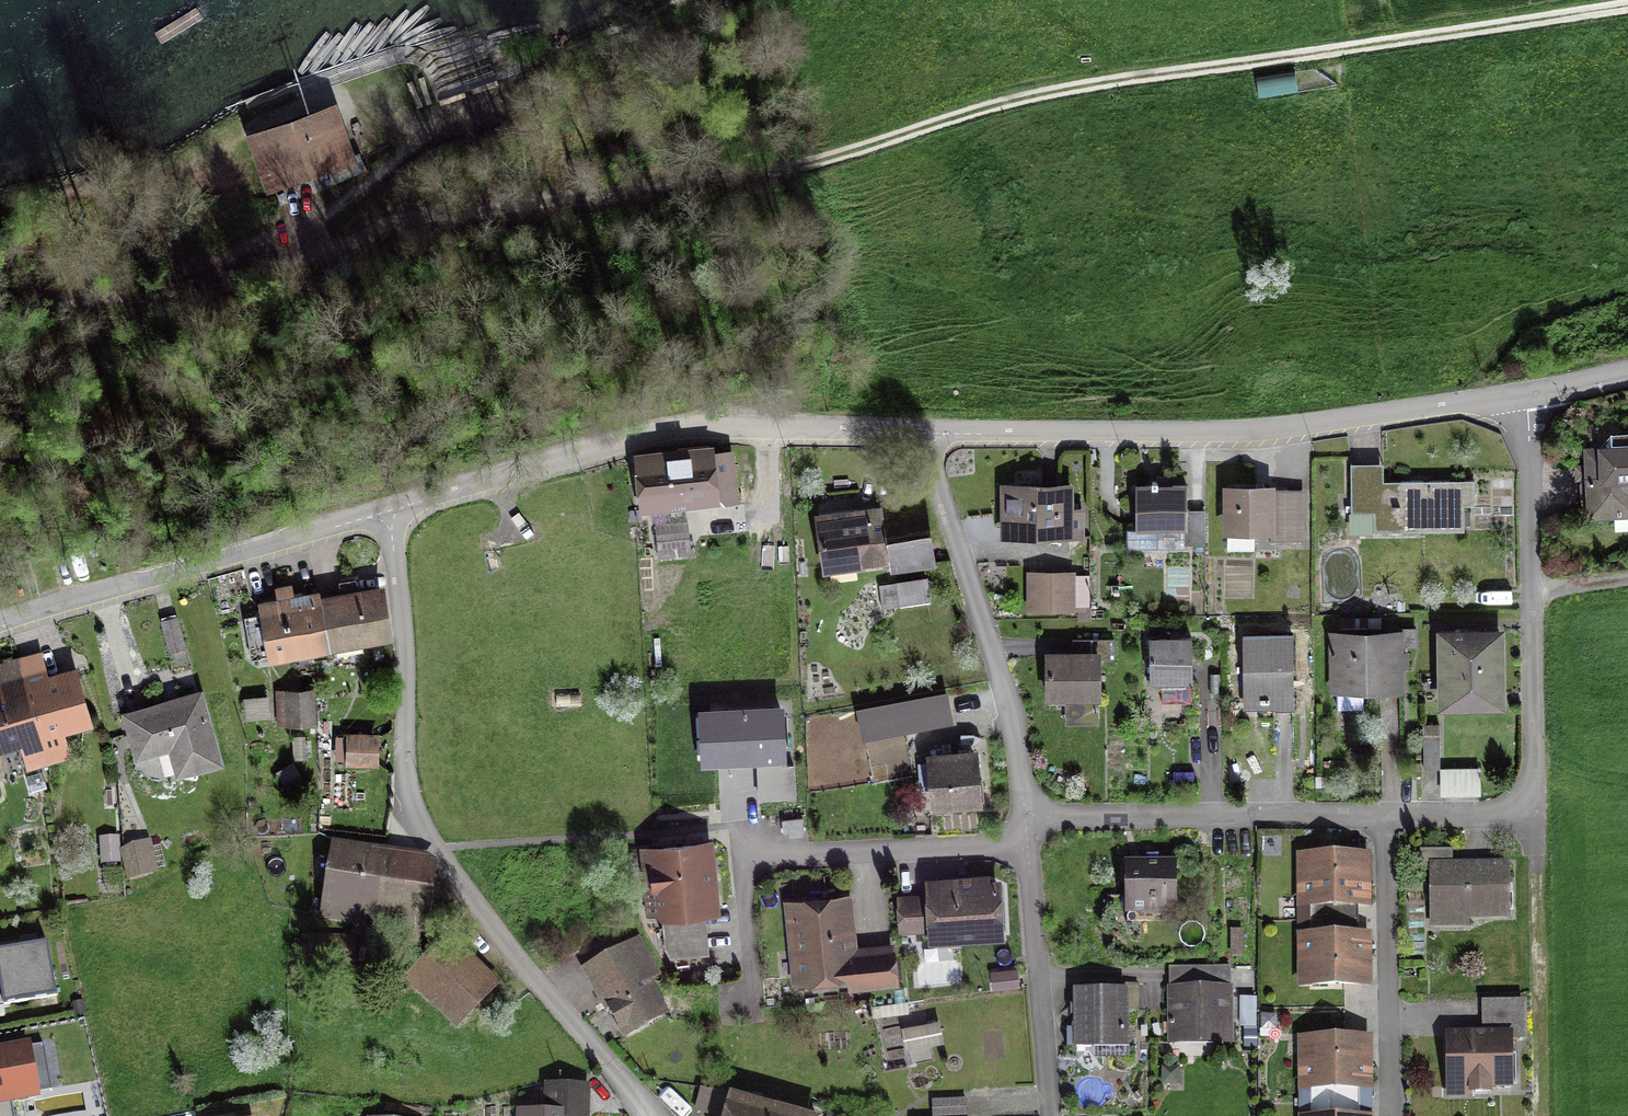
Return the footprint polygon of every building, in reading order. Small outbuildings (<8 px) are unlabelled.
[(251,143),(267,188),(349,159),(333,114),(251,143)] [(1587,448),(1587,518),(1627,518),(1627,448),(1587,448)] [(730,452),(639,461),(643,507),(734,498),(730,452)] [(1382,464),(1348,464),(1349,512),(1375,512),(1375,529),(1462,528),(1462,507),(1475,506),(1475,482),(1382,483),(1382,464)] [(1205,480),(1186,480),(1186,487),(1185,513),(1205,513),(1205,480)] [(1137,487),(1136,527),(1127,527),(1127,547),(1157,547),(1157,527),(1185,527),(1184,545),(1204,545),(1205,513),(1185,513),(1186,487),(1137,487)] [(1070,489),(1004,488),(1003,534),(1082,536),(1083,513),(1070,512),(1070,489)] [(1300,492),(1228,492),(1228,550),(1253,550),(1252,532),(1276,532),(1276,541),(1301,541),(1300,492)] [(899,510),(819,519),(824,566),(928,554),(922,495),(897,498),(899,510)] [(687,523),(655,528),(659,556),(692,551),(687,523)] [(1071,578),(1030,576),(1029,608),(1070,609),(1071,578)] [(924,581),(883,587),(885,605),(927,600),(924,581)] [(327,646),(319,595),(293,599),(291,585),(279,586),(281,597),(261,600),(263,613),(246,616),(252,658),(327,646)] [(378,586),(319,595),(327,646),(386,636),(378,586)] [(178,619),(161,623),(168,654),(186,650),(178,619)] [(1500,634),(1441,634),(1441,700),(1500,701),(1500,634)] [(1396,635),(1332,638),(1335,707),(1363,706),(1362,689),(1398,687),(1396,635)] [(1289,637),(1244,638),(1245,709),(1291,708),(1289,637)] [(1076,656),(1048,656),(1047,698),(1069,699),(1069,719),(1095,720),(1096,659),(1110,659),(1110,641),(1076,640),(1076,656)] [(1192,641),(1149,640),(1147,681),(1160,681),(1160,701),(1190,702),(1192,641)] [(35,657),(20,661),(50,762),(65,758),(57,729),(87,721),(73,672),(42,681),(35,657)] [(20,661),(0,667),(0,694),(0,696),(0,743),(22,736),(31,768),(50,762),(20,661)] [(200,693),(127,714),(139,756),(170,747),(178,773),(219,761),(200,693)] [(311,693),(278,693),(278,719),(311,718),(311,693)] [(941,698),(861,710),(865,733),(944,721),(941,698)] [(781,709),(704,712),(706,762),(784,758),(781,709)] [(1441,728),(1422,728),(1421,764),(1440,765),(1441,728)] [(375,740),(349,737),(346,762),(372,765),(375,740)] [(979,754),(931,758),(935,802),(982,798),(979,754)] [(795,798),(794,765),(759,766),(760,799),(795,798)] [(1479,772),(1441,771),(1440,797),(1478,798),(1479,772)] [(801,821),(780,822),(780,831),(788,830),(788,838),(802,837),(801,821)] [(432,863),(337,846),(325,912),(401,925),(398,940),(417,943),(432,863)] [(161,847),(123,854),(128,876),(166,869),(161,847)] [(707,847),(643,852),(648,916),(663,914),(666,957),(705,954),(701,909),(713,908),(707,847)] [(1455,850),(1421,850),(1420,866),(1433,866),(1432,915),(1504,915),(1505,865),(1454,865),(1455,850)] [(1368,858),(1303,858),(1303,908),(1317,908),(1317,919),(1349,918),(1349,904),(1367,904),(1368,858)] [(1127,865),(1127,911),(1173,911),(1173,865),(1127,865)] [(930,902),(899,903),(900,931),(932,929),(932,937),(999,933),(997,880),(929,883),(930,902)] [(847,900),(787,906),(794,979),(847,974),(849,986),(892,981),(889,950),(852,954),(847,900)] [(1349,918),(1317,919),(1317,936),(1301,937),(1301,983),(1368,983),(1368,937),(1349,937),(1349,918)] [(0,953),(0,977),(5,1002),(54,992),(44,944),(0,953)] [(637,944),(589,969),(621,1031),(658,1012),(642,980),(653,974),(637,944)] [(450,946),(413,983),(454,1025),(491,988),(450,946)] [(1169,974),(1169,991),(1170,1034),(1229,1034),(1228,973),(1169,974)] [(1125,992),(1077,992),(1077,1030),(1065,1029),(1065,1048),(1124,1049),(1125,992)] [(1488,1035),(1449,1036),(1450,1086),(1511,1085),(1510,1036),(1521,1036),(1520,1004),(1488,1005),(1488,1035)] [(1367,1040),(1302,1040),(1302,1090),(1316,1090),(1316,1101),(1348,1101),(1348,1086),(1366,1086),(1367,1040)] [(7,1095),(34,1090),(27,1048),(0,1053),(0,1115),(11,1115),(7,1095)] [(584,1091),(551,1090),(549,1115),(583,1115),(584,1091)] [(775,1111),(723,1096),(717,1115),(774,1115),(775,1111)] [(967,1100),(933,1099),(932,1114),(967,1115),(967,1100)] [(1316,1101),(1316,1115),(1349,1115),(1348,1101),(1316,1101)]
